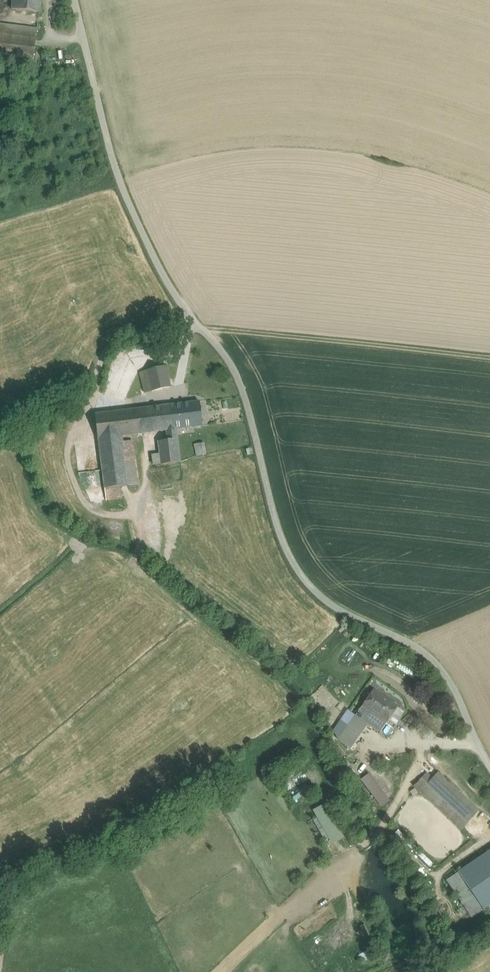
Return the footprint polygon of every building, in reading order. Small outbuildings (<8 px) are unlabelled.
[(12,9),(40,13),(42,0),(13,0),(12,9)] [(0,24),(0,55),(4,56),(33,60),(37,29),(0,24)] [(165,366),(140,372),(145,393),(170,387),(165,366)] [(199,401),(169,405),(172,430),(182,428),(202,426),(199,401)] [(169,405),(138,409),(140,434),(166,430),(172,430),(169,405)] [(138,409),(95,414),(97,439),(98,439),(122,436),(140,434),(138,409)] [(172,430),(166,430),(167,440),(158,441),(161,465),(180,462),(177,435),(183,434),(182,428),(172,430)] [(132,441),(123,442),(122,436),(98,439),(106,500),(122,498),(121,487),(138,485),(132,441)] [(204,443),(194,445),(196,455),(206,454),(204,443)] [(98,471),(84,472),(86,500),(102,499),(100,486),(91,487),(91,482),(99,481),(98,471)] [(397,707),(373,690),(360,710),(359,709),(358,710),(359,711),(356,716),(367,724),(380,733),(397,707)] [(356,716),(338,740),(350,748),(367,724),(356,716)] [(344,758),(338,763),(343,770),(349,765),(344,758)] [(479,810),(438,772),(433,778),(427,784),(422,778),(414,787),(461,830),(479,810)] [(433,778),(427,773),(422,778),(427,784),(433,778)] [(329,845),(344,837),(326,802),(311,810),(329,845)] [(458,873),(483,910),(489,905),(489,851),(458,873)] [(483,910),(458,873),(446,880),(472,918),(483,910)]
